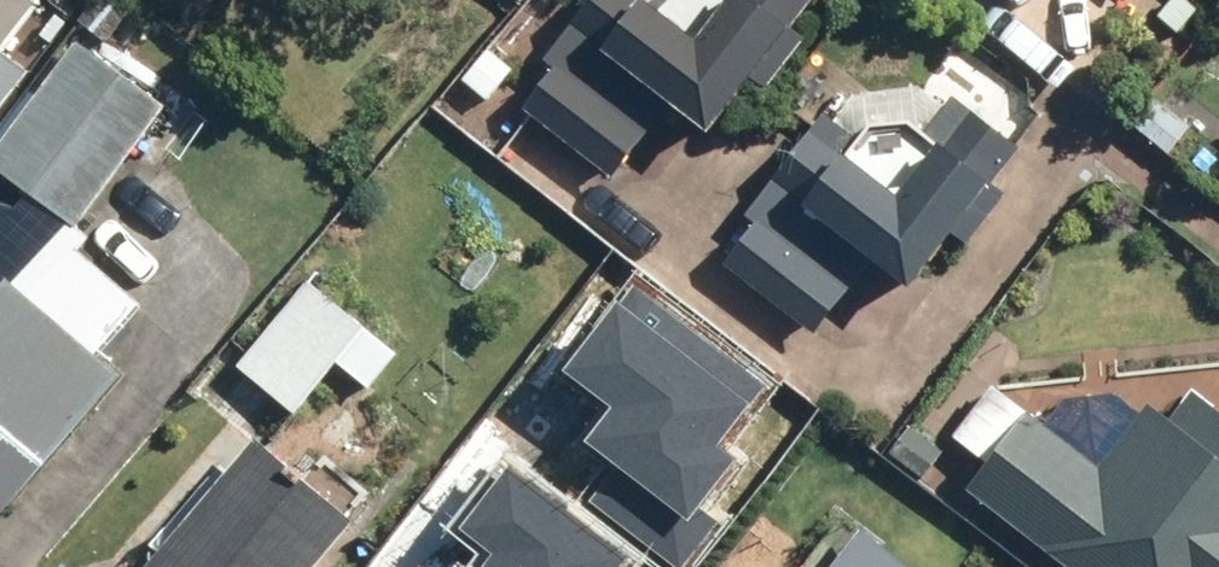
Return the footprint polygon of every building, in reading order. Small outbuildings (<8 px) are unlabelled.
[(36,8),(26,0),(0,0),(0,55),(36,8)] [(502,106),(605,186),(664,111),(704,142),(817,0),(586,0),(502,106)] [(0,244),(0,519),(122,380),(101,361),(140,317),(75,260),(90,242),(77,231),(162,109),(72,46),(0,148),(0,182),(34,205),(0,244)] [(823,113),(704,261),(808,343),(867,269),(902,297),(947,240),(963,253),(1006,201),(990,188),(1015,157),(944,100),(937,109),(914,91),(854,98),(834,122),(823,113)] [(308,281),(233,370),(294,422),(335,374),(364,399),(399,357),(308,281)] [(563,367),(612,403),(583,441),(614,465),(587,501),(676,566),(684,566),(717,523),(695,507),(730,460),(709,445),(758,380),(626,283),(563,367)] [(1053,566),(1218,566),(1218,413),(1188,390),(1158,430),(1113,397),(1065,401),(1045,428),(989,386),(947,443),(984,470),(961,499),(1053,566)] [(376,498),(325,456),(301,484),(248,441),(144,566),(319,566),(376,498)] [(508,467),(463,527),(493,550),(480,566),(613,566),(624,552),(508,467)] [(856,535),(831,566),(897,566),(856,535)]
